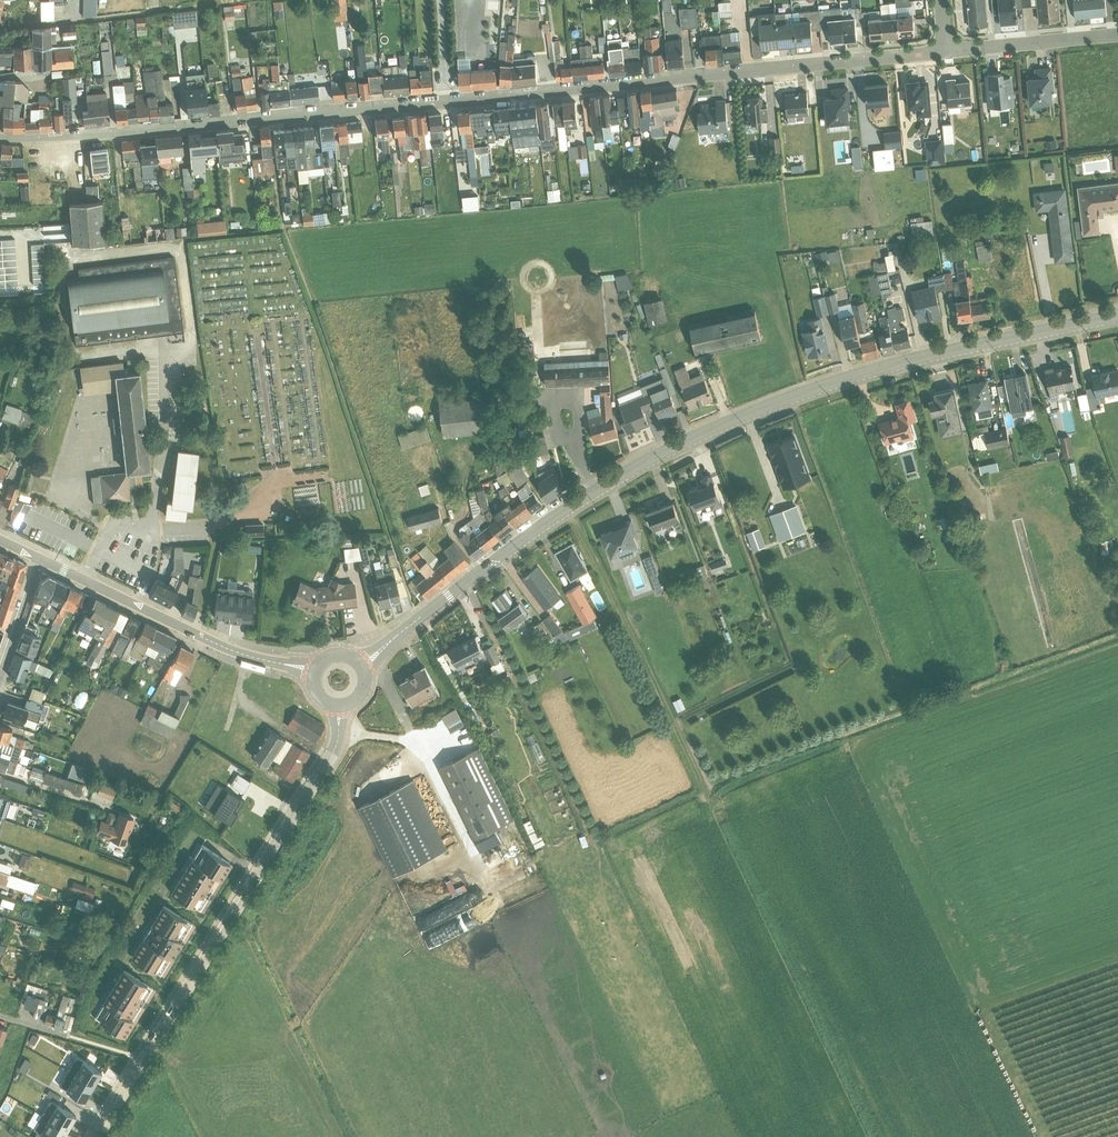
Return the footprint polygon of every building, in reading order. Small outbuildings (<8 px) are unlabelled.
[(54,1),(29,0),(29,22),(55,21),(54,1)] [(83,17),(97,16),(97,0),(84,0),(83,17)] [(333,13),(347,11),(346,0),(332,0),(333,13)] [(664,13),(673,12),(671,0),(663,0),(664,13)] [(844,41),(857,40),(856,27),(863,26),(862,13),(861,0),(852,0),(852,9),(841,10),(844,41)] [(884,38),(900,36),(898,18),(897,7),(896,3),(883,4),(883,0),(880,0),(882,17),(884,38)] [(970,28),(977,27),(981,27),(988,26),(985,0),(968,0),(970,28)] [(1023,0),(999,0),(1001,25),(1018,24),(1018,20),(1017,8),(1023,7),(1023,0)] [(1023,7),(1032,7),(1032,8),(1039,7),(1040,21),(1060,19),(1058,0),(1023,0),(1023,7)] [(1089,0),(1074,0),(1076,18),(1090,17),(1089,0)] [(1090,17),(1106,15),(1104,0),(1089,0),(1090,17)] [(2,10),(14,13),(14,10),(20,10),(21,6),(10,4),(3,3),(0,2),(0,10),(2,10)] [(281,2),(274,3),(275,19),(284,18),(283,10),(282,10),(281,2)] [(720,11),(720,19),(733,18),(731,2),(719,3),(720,11)] [(246,5),(224,7),(226,21),(235,20),(234,12),(241,11),(241,9),(246,8),(246,5)] [(819,11),(821,30),(830,29),(831,40),(831,43),(844,41),(841,10),(841,8),(830,9),(829,5),(819,6),(819,11)] [(688,8),(680,9),(682,29),(691,28),(688,8)] [(197,11),(173,14),(175,29),(199,26),(197,11)] [(720,19),(720,11),(712,12),(714,24),(721,23),(720,19)] [(793,13),(796,46),(813,44),(812,30),(821,30),(819,11),(793,13)] [(862,13),(863,26),(870,26),(871,39),(884,38),(882,17),(869,18),(869,12),(862,13)] [(779,47),(776,15),(776,13),(758,15),(758,16),(750,17),(752,37),(764,36),(764,42),(761,42),(762,49),(779,47)] [(776,15),(779,47),(796,46),(793,13),(776,15)] [(145,17),(136,18),(138,36),(147,35),(147,26),(145,26),(145,17)] [(898,18),(900,36),(915,35),(914,27),(915,27),(914,21),(913,17),(898,18)] [(135,18),(127,19),(128,28),(135,27),(135,18)] [(501,42),(497,87),(512,85),(514,59),(517,19),(513,19),(513,27),(510,26),(508,42),(501,42)] [(166,21),(163,22),(164,46),(167,46),(166,36),(175,35),(174,25),(167,26),(166,21)] [(75,24),(62,26),(63,40),(77,38),(75,24)] [(555,62),(553,41),(552,31),(550,32),(550,24),(542,25),(543,33),(547,32),(551,62),(555,62)] [(262,25),(256,26),(258,47),(259,47),(260,58),(278,58),(276,30),(263,30),(262,25)] [(651,27),(652,35),(660,34),(659,26),(651,27)] [(33,45),(34,67),(51,66),(51,47),(50,43),(50,27),(32,28),(33,45)] [(652,35),(651,27),(644,28),(647,54),(644,55),(646,71),(656,70),(652,38),(652,35)] [(830,29),(821,30),(822,41),(831,40),(830,29)] [(722,34),(725,64),(743,62),(743,61),(740,32),(722,34)] [(725,64),(722,34),(702,37),(703,39),(700,39),(701,50),(704,50),(705,58),(707,57),(708,65),(725,64)] [(586,46),(590,78),(606,76),(604,52),(606,52),(605,37),(599,37),(600,53),(593,53),(592,45),(586,46)] [(369,92),(366,62),(364,38),(358,39),(360,66),(357,66),(360,98),(370,97),(369,92)] [(652,38),(656,70),(665,69),(664,53),(661,53),(659,38),(652,38)] [(625,61),(623,47),(623,39),(609,40),(610,59),(609,59),(610,76),(626,74),(625,61)] [(682,39),(666,41),(669,69),(685,68),(682,39)] [(553,41),(555,62),(557,81),(574,79),(572,62),(564,63),(564,59),(562,59),(560,41),(553,41)] [(109,42),(101,42),(104,75),(112,75),(109,42)] [(13,55),(13,45),(0,45),(0,56),(13,55)] [(13,55),(14,64),(14,68),(34,67),(33,45),(13,45),(13,55)] [(51,47),(51,66),(52,68),(74,67),(72,45),(51,47)] [(572,62),(574,79),(590,78),(586,46),(580,46),(581,59),(572,60),(572,62)] [(623,47),(625,61),(641,60),(640,48),(630,49),(630,47),(623,47)] [(407,70),(409,94),(411,94),(421,93),(418,58),(418,50),(414,50),(415,56),(413,56),(414,70),(407,70)] [(14,64),(13,55),(0,56),(0,65),(14,64)] [(123,55),(116,56),(117,67),(124,66),(123,55)] [(381,68),(384,91),(384,96),(409,94),(407,70),(406,66),(405,55),(400,56),(401,67),(399,67),(399,66),(381,68)] [(514,59),(512,85),(538,82),(535,56),(528,56),(528,58),(514,59)] [(418,58),(421,93),(432,92),(429,57),(418,58)] [(460,72),(471,71),(471,58),(458,59),(459,72),(460,72)] [(100,60),(93,61),(94,74),(101,74),(100,60)] [(625,61),(626,74),(643,72),(641,60),(625,61)] [(366,62),(369,92),(384,91),(381,68),(381,65),(375,66),(374,61),(366,62)] [(240,65),(231,66),(233,77),(242,76),(242,78),(233,79),(237,111),(247,110),(257,109),(253,77),(247,77),(247,73),(248,73),(247,68),(241,69),(240,65)] [(278,65),(271,65),(273,81),(279,81),(279,75),(278,65)] [(1037,79),(1029,80),(1031,106),(1053,104),(1052,91),(1053,91),(1051,69),(1036,70),(1037,79)] [(155,77),(160,121),(175,119),(173,103),(166,104),(165,95),(179,93),(177,77),(170,77),(170,79),(163,80),(162,70),(154,71),(155,77)] [(473,71),(473,89),(497,87),(496,70),(473,71)] [(155,77),(154,71),(146,71),(144,72),(148,106),(150,105),(151,108),(148,108),(149,115),(151,114),(152,122),(160,121),(155,77)] [(471,71),(460,72),(460,90),(473,89),(473,71),(471,71)] [(269,82),(270,107),(291,105),(289,90),(289,84),(288,74),(279,75),(279,81),(273,81),(269,82)] [(1002,74),(987,75),(989,108),(991,108),(992,116),(1000,116),(999,107),(1013,106),(1011,77),(1003,78),(1002,74)] [(62,78),(62,85),(63,91),(64,118),(73,118),(72,108),(77,108),(75,79),(75,77),(62,78)] [(270,107),(269,82),(268,79),(263,79),(263,84),(258,84),(261,108),(270,107)] [(950,108),(961,107),(973,105),(970,82),(956,83),(956,79),(947,80),(950,108)] [(347,99),(346,81),(333,82),(333,80),(332,80),(333,100),(347,99)] [(346,81),(347,99),(357,98),(355,80),(349,81),(346,81)] [(3,112),(4,106),(14,106),(14,101),(15,81),(1,81),(0,86),(0,113),(3,112)] [(15,81),(14,101),(21,102),(24,102),(28,102),(28,101),(29,88),(22,82),(15,81)] [(124,85),(128,123),(139,121),(138,112),(137,112),(133,82),(124,83),(124,85)] [(919,82),(908,83),(910,109),(916,108),(917,118),(931,117),(928,84),(924,84),(924,86),(919,86),(919,82)] [(128,123),(124,85),(113,87),(117,125),(128,124),(128,123)] [(888,85),(865,87),(867,107),(875,106),(876,116),(892,115),(888,85)] [(289,90),(291,105),(319,101),(317,87),(289,90)] [(210,115),(207,98),(206,89),(185,91),(188,115),(209,113),(209,115),(210,115)] [(834,99),(826,100),(829,132),(849,130),(848,123),(850,123),(848,109),(850,108),(848,89),(833,90),(834,99)] [(650,125),(650,130),(652,136),(666,135),(664,121),(677,119),(675,104),(679,104),(677,90),(652,94),(654,108),(651,108),(652,117),(655,117),(656,124),(650,125)] [(64,118),(63,91),(57,91),(57,97),(56,97),(57,107),(54,107),(55,130),(65,129),(64,118)] [(640,117),(641,124),(642,131),(650,130),(650,125),(656,124),(655,117),(652,117),(651,108),(654,108),(652,94),(651,91),(641,93),(645,116),(640,117)] [(86,111),(83,111),(85,127),(110,125),(106,93),(86,95),(88,110),(88,111),(86,111)] [(619,109),(620,117),(630,116),(630,125),(641,124),(640,117),(637,93),(627,94),(628,99),(626,99),(626,97),(618,98),(618,97),(619,109)] [(788,117),(804,116),(809,115),(807,93),(799,94),(795,95),(795,94),(785,95),(787,117),(788,117)] [(207,98),(210,115),(220,114),(218,96),(207,98)] [(600,97),(604,129),(605,139),(612,139),(610,124),(621,123),(620,121),(620,117),(619,109),(611,110),(611,96),(600,97)] [(604,129),(600,97),(589,98),(593,131),(604,129)] [(748,103),(746,106),(746,113),(749,115),(749,124),(759,124),(762,119),(768,119),(767,104),(763,104),(763,99),(760,97),(748,98),(748,103)] [(14,101),(14,106),(13,132),(25,131),(25,111),(21,111),(21,102),(14,101)] [(25,111),(25,131),(40,131),(39,101),(38,101),(33,101),(33,102),(28,102),(24,102),(25,111)] [(39,101),(40,131),(53,130),(52,114),(46,114),(46,109),(49,109),(49,102),(39,101)] [(702,114),(698,114),(700,135),(729,132),(726,101),(716,102),(716,108),(711,108),(711,104),(701,105),(702,114)] [(567,134),(564,103),(564,102),(552,104),(554,126),(556,126),(559,126),(562,150),(569,149),(569,147),(567,134)] [(564,103),(567,134),(572,133),(572,127),(579,126),(576,102),(564,103)] [(541,138),(543,151),(556,150),(555,136),(552,137),(548,104),(537,105),(541,138)] [(527,138),(528,148),(535,147),(536,154),(543,153),(543,151),(541,138),(537,105),(526,106),(529,138),(527,138)] [(13,132),(14,106),(4,106),(3,112),(0,113),(0,132),(13,132)] [(510,108),(513,133),(515,148),(520,147),(521,153),(529,152),(528,148),(527,138),(525,138),(522,107),(510,108)] [(485,110),(471,112),(472,128),(477,127),(478,136),(488,135),(489,143),(496,142),(495,135),(513,133),(510,108),(487,110),(486,110),(485,110)] [(138,112),(139,121),(139,123),(146,122),(145,111),(138,112)] [(472,128),(471,112),(459,113),(463,148),(467,148),(472,187),(479,186),(472,128)] [(430,131),(432,148),(434,164),(436,164),(435,157),(439,157),(438,146),(441,146),(440,139),(442,138),(441,130),(443,130),(441,115),(441,114),(429,115),(430,131)] [(416,117),(419,149),(421,164),(421,170),(429,169),(427,149),(432,148),(430,131),(428,131),(426,116),(416,117)] [(411,134),(412,147),(412,149),(419,149),(416,117),(406,118),(408,134),(411,134)] [(396,152),(390,152),(394,185),(396,185),(400,184),(397,162),(402,161),(402,163),(407,163),(406,160),(408,160),(407,148),(405,134),(403,118),(392,119),(396,152)] [(383,153),(390,152),(387,119),(375,121),(377,139),(382,139),(383,153)] [(347,124),(348,143),(363,141),(362,131),(361,122),(347,124)] [(922,122),(919,132),(926,135),(930,125),(922,122)] [(333,125),(335,147),(337,159),(341,158),(341,164),(350,164),(349,149),(348,143),(347,124),(333,125)] [(953,124),(943,125),(945,145),(955,144),(953,124)] [(323,151),(324,167),(325,167),(334,166),(333,148),(335,147),(333,125),(320,127),(322,147),(323,151)] [(253,168),(254,177),(275,175),(270,127),(259,128),(263,158),(253,160),(253,168)] [(313,128),(315,148),(322,147),(320,127),(313,128)] [(294,129),(298,168),(298,170),(307,169),(308,169),(303,128),(294,129)] [(303,128),(308,169),(313,169),(313,168),(324,167),(323,151),(315,152),(315,148),(313,128),(303,128)] [(284,130),(287,167),(288,169),(298,168),(294,129),(284,130)] [(287,167),(284,130),(274,131),(277,168),(287,167)] [(594,136),(587,137),(590,161),(597,160),(596,149),(605,148),(603,130),(596,131),(598,142),(595,142),(594,136)] [(218,137),(219,154),(220,163),(245,161),(242,134),(233,135),(233,131),(217,132),(218,137)] [(902,131),(884,133),(886,149),(903,147),(902,131)] [(628,134),(630,142),(637,141),(635,133),(628,134)] [(192,167),(192,173),(206,171),(205,159),(208,159),(208,155),(219,154),(218,137),(201,139),(201,134),(188,135),(192,167)] [(673,134),(668,148),(674,150),(679,137),(673,134)] [(158,153),(159,164),(172,163),(171,158),(174,157),(174,155),(184,154),(182,136),(156,139),(157,152),(158,153)] [(830,138),(831,159),(841,159),(840,146),(845,145),(844,137),(830,138)] [(780,138),(770,139),(772,156),(781,155),(780,138)] [(139,141),(143,179),(154,178),(154,180),(160,179),(159,164),(158,153),(157,152),(156,139),(155,139),(156,144),(155,144),(155,145),(149,146),(149,148),(147,149),(147,147),(146,146),(145,145),(144,145),(140,146),(140,141),(139,141)] [(942,140),(926,141),(928,165),(945,164),(942,140)] [(1056,140),(1046,141),(1047,149),(1057,148),(1056,140)] [(143,179),(139,141),(122,142),(123,158),(130,158),(131,168),(134,167),(135,181),(136,181),(137,188),(144,187),(143,179)] [(1020,144),(1009,145),(1010,153),(1021,153),(1020,144)] [(1,145),(1,166),(18,166),(24,166),(24,159),(12,158),(13,145),(1,145)] [(569,147),(569,149),(570,159),(587,157),(586,145),(569,147)] [(861,148),(853,148),(855,169),(862,168),(861,148)] [(108,149),(90,151),(93,172),(111,170),(108,149)] [(893,149),(874,151),(876,170),(895,168),(893,149)] [(979,150),(970,151),(971,160),(980,159),(979,150)] [(1054,163),(1044,164),(1045,173),(1055,172),(1054,163)] [(192,173),(192,167),(183,168),(185,191),(187,190),(188,199),(195,198),(194,189),(192,173)] [(307,169),(298,170),(299,184),(300,183),(308,183),(307,169)] [(926,169),(911,170),(912,183),(928,181),(926,169)] [(28,173),(17,173),(18,181),(29,180),(28,173)] [(534,205),(533,199),(531,176),(526,177),(527,186),(528,186),(528,190),(523,190),(524,192),(525,192),(526,205),(534,205)] [(685,178),(676,179),(677,187),(686,186),(685,178)] [(612,179),(604,182),(607,189),(615,187),(612,179)] [(627,180),(628,189),(638,188),(637,179),(629,180),(627,180)] [(628,189),(627,180),(621,181),(623,197),(629,196),(628,189)] [(1078,188),(1084,236),(1100,234),(1098,217),(1104,217),(1103,211),(1117,209),(1117,182),(1078,188)] [(87,203),(99,202),(98,185),(86,186),(87,203)] [(560,189),(548,191),(549,202),(561,200),(560,194),(560,189)] [(1066,189),(1034,193),(1036,212),(1051,211),(1057,262),(1073,260),(1066,189)] [(479,195),(463,197),(465,211),(480,209),(479,195)] [(521,199),(513,200),(514,208),(521,207),(521,206),(521,199)] [(342,214),(342,206),(341,201),(337,201),(338,213),(331,213),(332,222),(343,221),(342,214)] [(99,202),(87,203),(69,204),(69,205),(71,224),(73,242),(73,244),(106,244),(103,202),(99,202)] [(435,203),(425,204),(426,215),(428,215),(437,214),(435,203)] [(423,206),(414,207),(415,216),(424,215),(423,206)] [(313,225),(312,215),(312,213),(309,214),(308,208),(303,208),(305,226),(313,225)] [(312,215),(313,225),(330,224),(329,213),(312,215)] [(129,217),(121,218),(123,233),(131,232),(129,217)] [(925,217),(904,219),(905,225),(912,224),(913,233),(920,232),(921,241),(934,239),(932,221),(926,222),(925,217)] [(226,221),(197,224),(198,236),(228,233),(226,221)] [(1080,221),(1074,221),(1077,239),(1083,239),(1080,221)] [(861,227),(862,235),(870,235),(870,226),(861,227)] [(174,228),(165,229),(167,240),(168,240),(173,239),(175,239),(174,228)] [(186,228),(177,228),(178,236),(186,236),(186,228)] [(846,236),(856,235),(855,228),(845,229),(846,236)] [(12,283),(11,236),(0,236),(0,284),(12,283)] [(26,280),(39,280),(39,241),(26,241),(26,280)] [(985,243),(972,244),(974,260),(986,259),(985,243)] [(839,250),(829,253),(831,263),(841,261),(839,250)] [(827,251),(815,254),(818,263),(830,260),(827,251)] [(873,265),(871,266),(873,274),(888,270),(889,271),(897,269),(893,254),(885,256),(887,261),(873,265)] [(80,279),(68,280),(76,346),(165,335),(184,332),(175,258),(79,270),(80,279)] [(943,275),(946,290),(953,289),(959,321),(973,319),(970,301),(969,296),(966,277),(964,261),(956,263),(960,283),(954,284),(952,273),(943,275)] [(899,270),(890,272),(893,284),(902,282),(899,270)] [(627,273),(616,276),(619,291),(630,288),(627,273)] [(878,276),(882,293),(884,300),(888,299),(887,298),(889,297),(889,296),(890,296),(892,294),(892,292),(893,292),(892,288),(891,288),(888,273),(878,275),(878,276)] [(946,290),(943,275),(928,277),(930,287),(913,290),(919,321),(933,318),(933,319),(942,317),(937,292),(946,290)] [(882,293),(878,276),(868,279),(872,296),(882,293)] [(966,277),(969,296),(975,295),(972,276),(966,277)] [(825,296),(830,314),(838,312),(840,311),(839,306),(836,293),(825,296)] [(830,314),(825,296),(814,299),(818,317),(830,314)] [(664,298),(645,302),(650,324),(668,320),(664,298)] [(970,301),(973,319),(973,320),(991,318),(987,298),(970,301)] [(864,302),(852,305),(865,359),(880,355),(874,330),(871,330),(864,302)] [(840,311),(838,312),(839,319),(854,315),(851,303),(839,306),(840,311)] [(888,318),(890,326),(890,325),(896,350),(912,346),(907,330),(905,330),(905,327),(900,328),(899,322),(906,321),(903,308),(897,310),(896,306),(893,307),(893,308),(888,309),(890,317),(888,318)] [(754,309),(690,324),(698,356),(762,341),(754,309)] [(854,315),(839,319),(843,337),(844,337),(846,347),(861,343),(854,315)] [(890,326),(888,318),(888,317),(880,319),(884,334),(880,335),(884,353),(895,350),(890,326)] [(811,330),(804,332),(810,356),(829,351),(821,318),(808,321),(811,330)] [(670,334),(673,342),(680,339),(677,331),(670,334)] [(600,358),(546,363),(547,387),(601,384),(602,416),(590,419),(596,442),(619,436),(615,423),(610,393),(612,393),(607,351),(599,352),(600,358)] [(124,375),(123,369),(122,362),(81,368),(84,394),(117,390),(120,416),(113,417),(114,430),(121,429),(125,471),(91,475),(94,505),(131,500),(130,487),(136,486),(136,488),(137,488),(137,486),(143,485),(142,471),(151,470),(147,441),(140,373),(128,374),(124,375)] [(686,366),(675,370),(690,408),(713,399),(703,373),(691,378),(686,366)] [(644,395),(650,409),(656,406),(661,420),(678,413),(671,395),(677,393),(666,367),(660,370),(663,378),(640,387),(641,389),(644,395)] [(1054,369),(1045,371),(1052,402),(1058,400),(1057,393),(1076,389),(1072,367),(1055,371),(1054,369)] [(1091,411),(1101,408),(1099,398),(1117,394),(1117,371),(1102,374),(1093,376),(1095,387),(1086,389),(1087,394),(1091,411)] [(1016,379),(1006,381),(1013,417),(1027,415),(1026,410),(1033,409),(1026,375),(1015,377),(1016,379)] [(987,381),(970,385),(977,420),(994,417),(987,381)] [(464,389),(439,392),(442,417),(444,437),(489,432),(485,398),(465,400),(464,389)] [(644,395),(641,389),(618,398),(620,404),(625,419),(622,420),(628,433),(649,425),(644,411),(650,409),(644,395)] [(936,393),(937,400),(931,401),(934,417),(936,416),(941,438),(964,434),(955,389),(953,389),(952,389),(953,391),(937,394),(936,393)] [(1091,411),(1087,394),(1080,395),(1086,420),(1092,419),(1090,411),(1091,411)] [(901,419),(881,424),(887,444),(902,440),(903,442),(914,439),(910,422),(916,421),(910,400),(897,404),(901,419)] [(6,404),(2,417),(37,429),(42,417),(21,410),(21,409),(6,404)] [(427,426),(399,436),(403,449),(408,448),(432,440),(427,426)] [(975,435),(971,436),(975,452),(988,449),(989,450),(1010,445),(1006,428),(990,432),(988,426),(974,429),(975,435)] [(535,450),(529,451),(532,463),(537,462),(537,463),(543,461),(542,455),(549,453),(546,436),(533,439),(535,450)] [(795,437),(769,447),(785,489),(811,479),(795,437)] [(1069,437),(1058,439),(1064,458),(1073,456),(1069,437)] [(198,457),(196,468),(198,468),(200,453),(178,450),(173,485),(175,485),(179,486),(180,479),(178,479),(181,455),(198,457)] [(1058,452),(1046,455),(1047,462),(1059,459),(1058,452)] [(179,486),(175,485),(173,500),(169,499),(166,517),(186,520),(188,507),(191,508),(196,468),(198,457),(181,455),(178,479),(180,479),(179,486)] [(503,487),(505,486),(513,481),(500,460),(495,463),(498,478),(497,478),(503,487)] [(997,462),(980,466),(981,475),(999,471),(997,462)] [(521,463),(509,470),(518,485),(530,477),(521,463)] [(27,466),(21,488),(30,490),(36,469),(27,466)] [(556,468),(538,474),(541,487),(539,487),(547,503),(563,492),(556,468)] [(698,488),(688,492),(695,510),(710,505),(713,511),(724,506),(712,476),(702,479),(705,487),(699,489),(698,488)] [(292,505),(314,499),(310,480),(287,485),(292,505)] [(530,493),(533,491),(528,483),(525,485),(530,493)] [(15,502),(16,499),(19,487),(9,484),(3,504),(13,507),(15,502)] [(429,484),(419,487),(422,496),(432,493),(429,484)] [(525,500),(533,513),(543,506),(533,491),(530,493),(525,485),(518,489),(525,500)] [(502,509),(515,527),(533,513),(525,500),(519,505),(515,501),(514,502),(512,502),(508,495),(509,493),(505,486),(503,487),(499,490),(504,508),(502,509)] [(478,490),(482,512),(501,539),(515,527),(502,509),(493,514),(491,510),(485,488),(478,490)] [(482,512),(478,490),(470,492),(471,498),(470,498),(474,518),(482,512)] [(15,502),(13,507),(16,509),(24,512),(27,514),(32,505),(16,499),(15,502)] [(889,499),(880,503),(883,511),(885,511),(888,520),(896,517),(889,499)] [(658,509),(648,513),(655,531),(675,524),(678,531),(683,529),(674,503),(661,508),(662,510),(659,511),(658,509)] [(783,512),(792,537),(806,532),(796,507),(783,512)] [(439,508),(404,519),(406,528),(411,527),(412,531),(416,530),(418,534),(423,532),(422,529),(443,522),(439,508)] [(24,512),(16,509),(10,523),(17,526),(24,512)] [(482,512),(474,518),(494,544),(501,539),(482,512)] [(792,537),(783,512),(770,516),(780,542),(792,537)] [(950,515),(937,520),(941,530),(954,525),(950,515)] [(982,516),(974,518),(976,526),(984,524),(982,516)] [(472,530),(487,549),(494,544),(474,518),(469,521),(475,528),(472,530)] [(616,530),(602,536),(606,548),(608,547),(612,558),(620,555),(622,560),(636,555),(635,552),(639,551),(638,548),(639,547),(635,537),(637,536),(631,521),(615,527),(616,530)] [(264,524),(246,525),(246,536),(264,535),(264,524)] [(487,549),(472,530),(469,527),(466,530),(463,526),(460,529),(460,537),(476,558),(487,549)] [(759,530),(747,534),(753,552),(765,547),(759,530)] [(956,533),(945,537),(947,543),(958,540),(956,533)] [(344,541),(343,542),(344,547),(352,546),(351,537),(344,538),(344,541)] [(1113,540),(1099,543),(1103,558),(1116,555),(1113,540)] [(358,547),(361,559),(363,565),(370,564),(366,542),(357,543),(358,547)] [(573,544),(556,554),(572,582),(580,578),(583,584),(592,579),(573,544)] [(248,545),(247,552),(261,554),(262,546),(248,545)] [(221,546),(220,554),(231,554),(231,546),(221,546)] [(171,587),(166,584),(157,580),(149,595),(170,606),(185,575),(184,574),(184,572),(183,547),(175,547),(174,568),(171,575),(175,577),(171,587)] [(361,559),(358,547),(344,549),(344,552),(340,553),(342,562),(361,559)] [(393,549),(387,550),(391,567),(398,565),(393,549)] [(420,567),(426,562),(418,553),(411,559),(419,570),(421,569),(420,567)] [(3,579),(2,581),(4,582),(14,558),(7,555),(0,571),(0,578),(3,579)] [(651,574),(648,556),(642,557),(645,575),(651,574)] [(14,558),(4,582),(20,588),(28,565),(14,558)] [(726,560),(711,565),(713,572),(728,567),(726,560)] [(194,565),(193,574),(200,575),(202,566),(194,565)] [(704,566),(696,569),(700,580),(708,577),(704,566)] [(526,576),(523,579),(546,610),(553,605),(557,610),(565,604),(538,567),(530,574),(529,573),(526,575),(526,576)] [(391,604),(384,574),(383,568),(371,571),(380,607),(391,604)] [(384,574),(391,604),(395,603),(394,601),(400,599),(394,571),(384,574)] [(427,576),(424,572),(412,582),(410,586),(413,588),(427,576)] [(656,573),(650,576),(657,595),(663,592),(656,573)] [(175,577),(171,575),(170,575),(166,584),(171,587),(175,577)] [(182,612),(181,614),(192,619),(198,606),(204,578),(201,577),(190,575),(188,586),(195,588),(192,603),(187,601),(182,611),(182,612)] [(427,576),(413,588),(418,594),(422,591),(427,597),(428,599),(441,588),(430,575),(428,577),(427,576)] [(44,610),(57,580),(48,576),(46,581),(42,579),(32,607),(43,612),(44,610)] [(301,582),(292,603),(304,608),(305,611),(314,614),(316,613),(320,615),(323,606),(324,606),(330,609),(356,605),(354,583),(344,584),(331,579),(328,586),(314,588),(301,582)] [(57,580),(44,610),(47,612),(43,621),(53,625),(55,621),(70,587),(57,580)] [(2,581),(0,586),(0,587),(7,590),(1,604),(13,608),(20,588),(4,582),(2,581)] [(232,622),(236,588),(237,582),(228,581),(228,587),(227,587),(227,588),(219,588),(219,592),(217,592),(214,617),(224,619),(224,621),(232,622)] [(584,625),(588,632),(598,627),(594,619),(597,617),(580,586),(566,594),(584,625)] [(70,587),(55,621),(57,622),(61,624),(68,607),(82,614),(90,596),(70,587)] [(236,588),(232,622),(240,623),(241,621),(250,622),(253,591),(245,590),(245,589),(236,588)] [(422,591),(418,594),(417,595),(422,602),(427,597),(422,591)] [(506,591),(491,602),(500,613),(497,615),(509,630),(528,616),(517,601),(514,602),(506,591)] [(91,666),(118,610),(95,599),(88,615),(86,614),(78,629),(98,639),(86,664),(91,666)] [(1,604),(0,603),(0,623),(7,626),(13,608),(1,604)] [(118,610),(91,666),(95,669),(100,659),(101,660),(107,646),(110,647),(118,629),(121,630),(128,615),(118,610)] [(554,636),(562,630),(551,615),(543,621),(554,636)] [(122,658),(133,636),(141,621),(136,619),(131,617),(130,616),(113,650),(118,656),(122,658)] [(554,636),(543,621),(535,627),(544,639),(545,638),(548,641),(549,640),(552,644),(556,642),(559,646),(569,639),(564,634),(562,630),(554,636)] [(133,636),(122,658),(126,660),(130,654),(141,660),(143,656),(157,628),(145,623),(137,638),(133,636)] [(18,648),(33,653),(35,653),(40,637),(36,635),(37,633),(35,632),(36,628),(26,624),(18,648)] [(564,634),(569,639),(570,641),(572,640),(588,632),(584,625),(564,634)] [(157,628),(143,656),(147,658),(148,655),(151,657),(147,663),(158,670),(165,659),(166,659),(176,638),(157,628)] [(477,638),(450,652),(459,670),(486,657),(477,638)] [(181,646),(160,685),(166,688),(170,682),(175,686),(193,653),(181,646)] [(493,646),(484,651),(492,666),(490,667),(494,675),(505,669),(493,646)] [(16,654),(30,659),(33,653),(18,648),(16,654)] [(416,673),(424,669),(412,648),(405,652),(416,673)] [(30,659),(16,654),(15,653),(9,669),(11,670),(9,676),(10,676),(23,681),(32,660),(30,659)] [(443,655),(436,659),(445,676),(452,673),(443,655)] [(39,663),(35,671),(49,677),(53,670),(39,663)] [(409,680),(402,684),(403,687),(402,688),(416,712),(432,702),(431,701),(440,696),(425,668),(424,669),(415,674),(416,676),(409,680)] [(453,673),(446,676),(459,697),(466,693),(453,673)] [(531,675),(528,677),(531,684),(538,681),(534,674),(531,675)] [(76,687),(66,701),(73,706),(83,692),(76,687)] [(120,687),(117,694),(124,697),(127,691),(120,687)] [(33,688),(29,698),(30,699),(41,703),(45,692),(33,688)] [(146,709),(175,725),(190,696),(189,695),(188,695),(180,695),(180,702),(174,715),(162,709),(161,710),(148,704),(146,709)] [(7,707),(4,715),(12,718),(10,722),(22,726),(23,724),(35,729),(37,721),(38,722),(39,720),(45,722),(49,708),(44,707),(45,704),(41,703),(30,699),(30,700),(27,699),(24,707),(8,702),(7,702),(6,707),(7,707)] [(681,699),(673,703),(678,713),(686,709),(681,699)] [(175,725),(146,709),(136,729),(166,744),(175,725)] [(298,709),(287,726),(315,744),(326,726),(298,709)] [(456,710),(442,717),(451,734),(464,727),(456,710)] [(23,746),(28,748),(28,747),(33,749),(35,744),(30,742),(30,741),(11,734),(12,730),(0,726),(0,739),(23,746)] [(27,727),(24,735),(32,738),(35,730),(27,727)] [(270,730),(253,758),(268,767),(272,760),(280,765),(275,772),(293,783),(301,770),(310,755),(270,730)] [(0,739),(0,748),(10,752),(9,757),(18,761),(23,746),(0,739)] [(13,773),(18,761),(9,757),(10,752),(0,748),(0,768),(13,773)] [(478,749),(439,768),(480,853),(503,842),(497,830),(514,821),(478,749)] [(72,763),(68,775),(85,781),(89,769),(72,763)] [(42,781),(45,771),(46,770),(33,766),(29,778),(41,782),(42,781)] [(124,766),(121,774),(139,782),(143,773),(124,766)] [(45,771),(42,781),(47,784),(64,790),(65,787),(74,791),(73,793),(80,796),(80,794),(86,796),(87,794),(88,795),(91,787),(84,785),(84,784),(45,771)] [(239,775),(232,786),(244,794),(251,783),(239,775)] [(3,787),(3,785),(25,792),(28,785),(0,776),(0,786),(3,787)] [(414,781),(359,808),(393,878),(448,851),(414,781)] [(234,811),(241,799),(218,785),(204,808),(231,824),(238,813),(234,811)] [(1,818),(5,819),(11,800),(7,798),(0,796),(0,817),(1,818)] [(234,811),(238,813),(245,802),(241,799),(234,811)] [(33,808),(31,813),(43,817),(45,812),(33,808)] [(102,821),(98,832),(110,837),(125,842),(126,838),(128,839),(135,818),(119,812),(118,815),(110,812),(106,822),(102,821)] [(531,822),(524,825),(536,850),(543,847),(540,841),(542,840),(539,834),(537,835),(531,822)] [(575,837),(577,848),(583,847),(581,836),(575,837)] [(208,839),(202,847),(230,864),(235,856),(208,839)] [(212,894),(230,864),(202,847),(172,894),(201,912),(209,899),(212,894)] [(23,854),(19,867),(28,870),(32,857),(23,854)] [(230,864),(212,894),(215,896),(222,884),(233,866),(230,864)] [(33,894),(37,882),(0,870),(0,883),(33,894)] [(74,881),(71,889),(84,894),(83,896),(91,900),(95,889),(74,881)] [(451,881),(446,884),(453,898),(467,891),(465,886),(455,890),(451,881)] [(91,912),(94,903),(78,898),(75,906),(91,912)] [(209,899),(201,912),(204,914),(212,901),(209,899)] [(94,903),(91,912),(100,915),(103,906),(94,903)] [(182,942),(193,925),(163,907),(132,958),(161,976),(172,959),(175,953),(179,948),(182,942)] [(193,925),(182,942),(186,944),(196,927),(193,925)] [(172,959),(161,976),(164,978),(175,961),(172,959)] [(63,963),(61,968),(83,975),(84,970),(63,963)] [(124,1037),(153,989),(125,972),(95,1019),(124,1037)] [(6,977),(4,983),(15,987),(17,981),(16,981),(6,977)] [(27,984),(23,998),(26,999),(24,1006),(36,1009),(33,1017),(39,1019),(48,990),(27,984)] [(153,989),(124,1037),(127,1039),(146,1009),(149,1004),(148,1004),(157,991),(153,989)] [(56,1018),(54,1026),(71,1031),(75,1017),(70,1016),(64,1014),(68,1003),(73,1005),(74,1005),(75,1000),(74,999),(63,996),(56,1018)] [(54,1026),(56,1018),(48,1015),(45,1023),(54,1026)] [(22,1041),(29,1044),(33,1033),(27,1031),(22,1041)] [(68,1072),(94,1087),(102,1073),(77,1058),(68,1072)] [(25,1060),(19,1070),(26,1074),(32,1064),(25,1060)] [(94,1087),(68,1072),(60,1086),(85,1102),(94,1087)] [(53,1099),(55,1094),(43,1088),(40,1094),(53,1099)] [(42,1116),(68,1131),(76,1117),(51,1102),(42,1116)] [(22,1123),(28,1127),(36,1114),(30,1110),(22,1123)] [(42,1116),(34,1130),(45,1136),(64,1136),(68,1131),(42,1116)]
